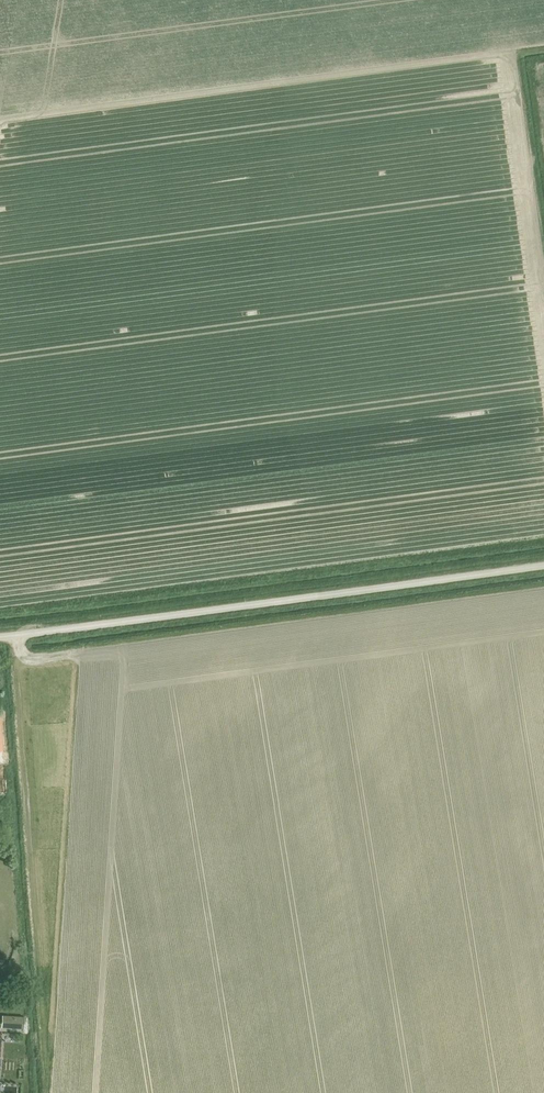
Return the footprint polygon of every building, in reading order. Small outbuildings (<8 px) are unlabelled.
[(16,1017),(15,1028),(24,1029),(24,1017),(16,1017)]
